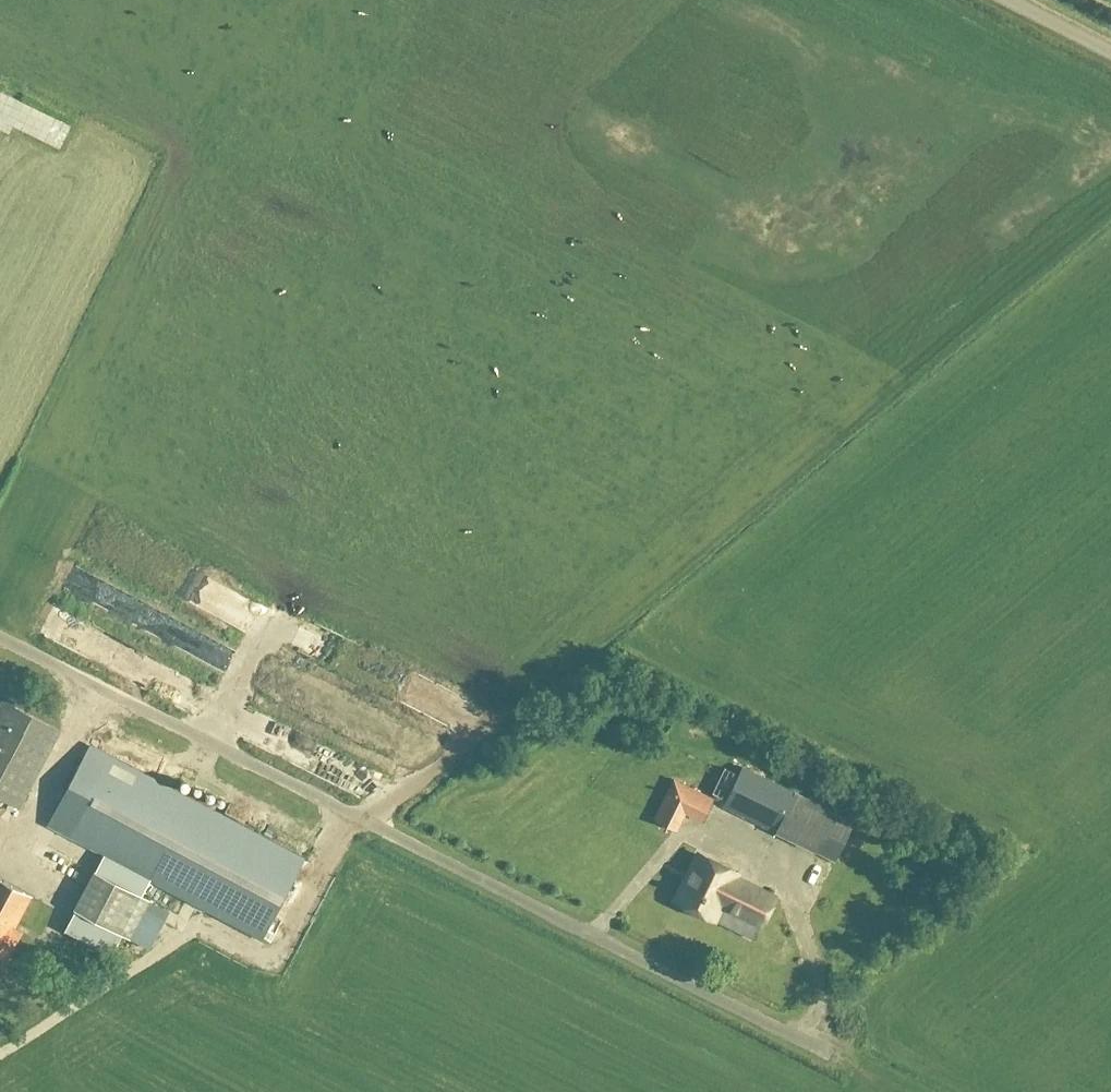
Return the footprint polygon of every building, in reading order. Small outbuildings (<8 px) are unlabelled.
[(347,704),(334,699),(340,681),(322,675),(316,695),(346,705),(347,704)] [(60,733),(2,702),(0,707),(0,800),(19,810),(60,733)] [(396,709),(384,734),(408,746),(420,721),(396,709)] [(157,777),(168,755),(139,740),(128,762),(157,777)] [(175,895),(217,816),(112,760),(70,839),(175,895)] [(852,822),(793,794),(741,769),(737,777),(722,770),(710,795),(725,802),(722,808),(833,862),(852,822)] [(711,799),(672,780),(653,820),(673,829),(682,809),(702,819),(711,799)] [(735,875),(702,859),(700,857),(679,901),(714,918),(719,906),(760,926),(773,899),(741,884),(738,889),(730,885),(735,875)] [(95,872),(74,911),(129,940),(129,939),(130,939),(149,903),(149,901),(141,897),(95,872)] [(31,898),(0,882),(0,945),(12,922),(17,925),(31,898)]
